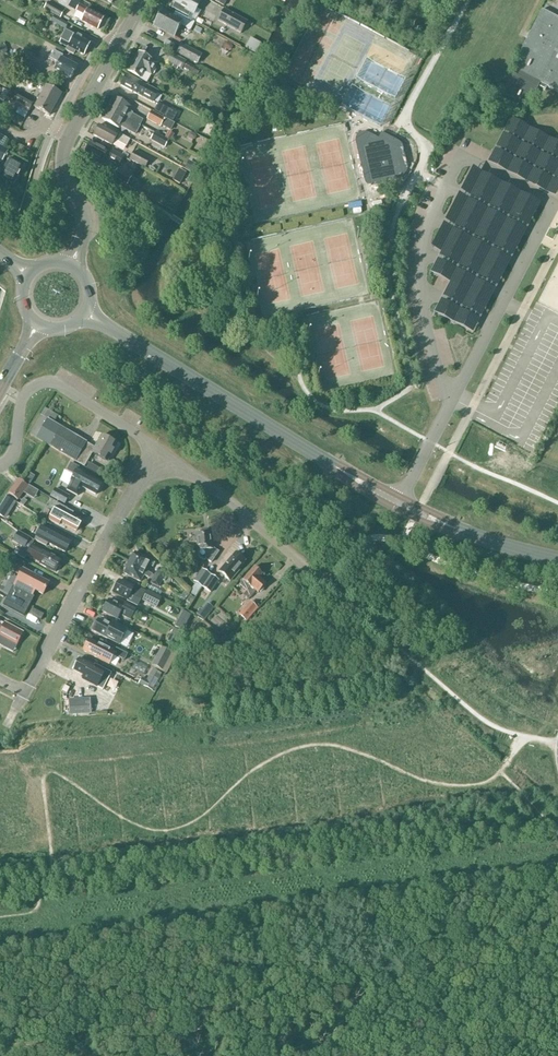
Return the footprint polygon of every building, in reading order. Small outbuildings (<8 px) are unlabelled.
[(173,3),(175,4),(172,8),(188,17),(190,14),(191,14),(194,8),(197,9),(199,4),(192,0),(174,0),(173,3)] [(48,2),(43,10),(60,19),(64,11),(48,2)] [(97,30),(104,17),(88,9),(88,10),(79,5),(76,11),(84,16),(81,21),(97,30)] [(175,38),(181,25),(191,31),(194,23),(175,13),(174,14),(164,8),(153,26),(175,38)] [(247,23),(224,10),(218,21),(241,34),(247,23)] [(512,69),(514,70),(498,102),(524,115),(538,87),(545,90),(547,87),(552,90),(553,90),(557,92),(557,18),(541,10),(530,33),(529,33),(526,40),(512,69)] [(54,16),(51,22),(66,30),(69,24),(54,16)] [(69,45),(65,51),(73,55),(75,51),(83,56),(90,43),(74,34),(74,35),(68,33),(63,42),(69,45)] [(261,44),(250,38),(245,48),(256,54),(261,44)] [(177,54),(197,64),(202,55),(182,44),(177,54)] [(50,59),(58,63),(54,71),(71,80),(77,67),(61,59),(63,56),(54,51),(50,59)] [(18,52),(14,60),(28,68),(32,60),(18,52)] [(157,64),(139,53),(128,72),(140,79),(144,72),(151,75),(157,64)] [(168,63),(182,70),(186,61),(172,54),(168,63)] [(200,70),(187,63),(183,70),(197,77),(200,70)] [(157,92),(126,75),(121,86),(152,103),(157,92)] [(49,116),(61,94),(46,86),(34,108),(49,116)] [(4,102),(5,100),(18,107),(15,114),(25,119),(33,103),(10,90),(9,94),(0,89),(0,100),(4,102)] [(108,109),(139,126),(142,121),(132,115),(133,113),(129,112),(131,108),(114,98),(108,109)] [(165,118),(169,111),(158,104),(154,112),(165,118)] [(134,135),(139,126),(108,109),(102,120),(119,129),(120,128),(134,135)] [(160,128),(165,119),(151,111),(146,120),(160,128)] [(120,134),(119,136),(99,125),(93,136),(113,147),(116,141),(126,147),(130,140),(120,134)] [(367,134),(362,131),(355,143),(356,149),(362,148),(371,185),(397,179),(399,178),(401,176),(402,174),(403,173),(404,171),(405,168),(406,166),(406,164),(406,162),(405,160),(404,157),(403,155),(402,154),(401,152),(399,150),(367,134)] [(168,141),(155,133),(151,140),(165,147),(168,141)] [(111,154),(90,142),(84,152),(102,162),(104,158),(119,166),(123,158),(112,151),(111,154)] [(14,185),(24,166),(10,158),(6,166),(1,163),(8,152),(0,147),(0,178),(14,185)] [(145,169),(150,160),(134,152),(129,160),(145,169)] [(117,170),(115,173),(113,177),(128,185),(132,178),(117,170)] [(454,254),(460,242),(447,236),(441,248),(454,254)] [(92,452),(95,448),(50,421),(55,414),(45,408),(32,430),(33,431),(30,435),(84,467),(92,453),(92,452)] [(101,436),(95,448),(92,452),(92,453),(108,461),(117,445),(101,436)] [(71,482),(66,490),(77,496),(82,487),(96,495),(102,483),(77,470),(78,468),(72,464),(68,472),(74,475),(71,481),(71,482)] [(37,493),(19,480),(9,494),(17,500),(24,491),(34,498),(37,493)] [(55,488),(51,495),(64,503),(69,496),(55,488)] [(2,503),(11,509),(15,502),(6,497),(2,503)] [(54,510),(49,520),(59,525),(60,523),(76,531),(81,522),(71,517),(74,513),(54,503),(51,509),(54,510)] [(46,547),(48,544),(65,553),(71,542),(41,527),(34,540),(46,547)] [(13,542),(25,548),(30,539),(18,532),(13,542)] [(211,563),(219,552),(213,548),(212,541),(211,541),(210,532),(196,534),(198,551),(208,550),(208,555),(206,559),(211,563)] [(39,564),(54,573),(61,561),(45,553),(31,546),(26,556),(40,563),(39,564)] [(224,566),(218,572),(223,577),(228,581),(245,561),(244,560),(244,558),(241,556),(240,556),(235,552),(224,566)] [(134,553),(129,563),(146,571),(151,561),(134,553)] [(19,576),(3,606),(24,617),(34,598),(32,597),(35,591),(43,595),(48,584),(22,570),(26,563),(14,557),(8,569),(19,576)] [(152,575),(146,571),(129,563),(124,573),(140,582),(143,576),(150,579),(152,575)] [(266,584),(263,581),(259,578),(262,574),(254,567),(243,580),(243,581),(239,585),(247,591),(243,595),(249,600),(256,591),(258,593),(266,584)] [(158,570),(154,576),(162,580),(165,574),(158,570)] [(202,587),(210,575),(202,570),(194,582),(196,583),(189,593),(195,597),(202,587)] [(218,581),(210,575),(202,587),(210,593),(218,581)] [(159,587),(162,580),(154,576),(151,583),(159,587)] [(119,581),(112,592),(138,605),(145,592),(134,586),(133,588),(119,581)] [(161,598),(147,591),(142,601),(156,608),(161,598)] [(125,603),(125,604),(123,608),(108,600),(102,612),(118,620),(120,615),(130,621),(136,609),(125,603)] [(239,615),(246,620),(247,621),(257,609),(250,603),(239,615)] [(183,631),(191,615),(184,611),(175,627),(183,631)] [(98,619),(92,631),(107,639),(108,638),(126,648),(134,634),(112,623),(111,626),(98,619)] [(22,633),(4,624),(2,628),(0,626),(0,637),(16,645),(22,633)] [(98,644),(89,639),(83,651),(98,659),(109,665),(114,656),(124,661),(128,654),(100,640),(98,644)] [(171,653),(161,647),(152,665),(162,670),(171,653)] [(74,668),(73,670),(84,676),(82,680),(103,690),(112,673),(95,664),(94,666),(79,659),(76,664),(75,664),(73,667),(74,668)] [(133,669),(145,675),(149,667),(137,661),(133,669)] [(162,674),(153,669),(147,679),(142,677),(138,684),(152,691),(162,674)] [(90,700),(76,701),(68,702),(69,715),(91,713),(90,700)] [(17,709),(10,705),(0,726),(0,727),(6,730),(17,709)]
